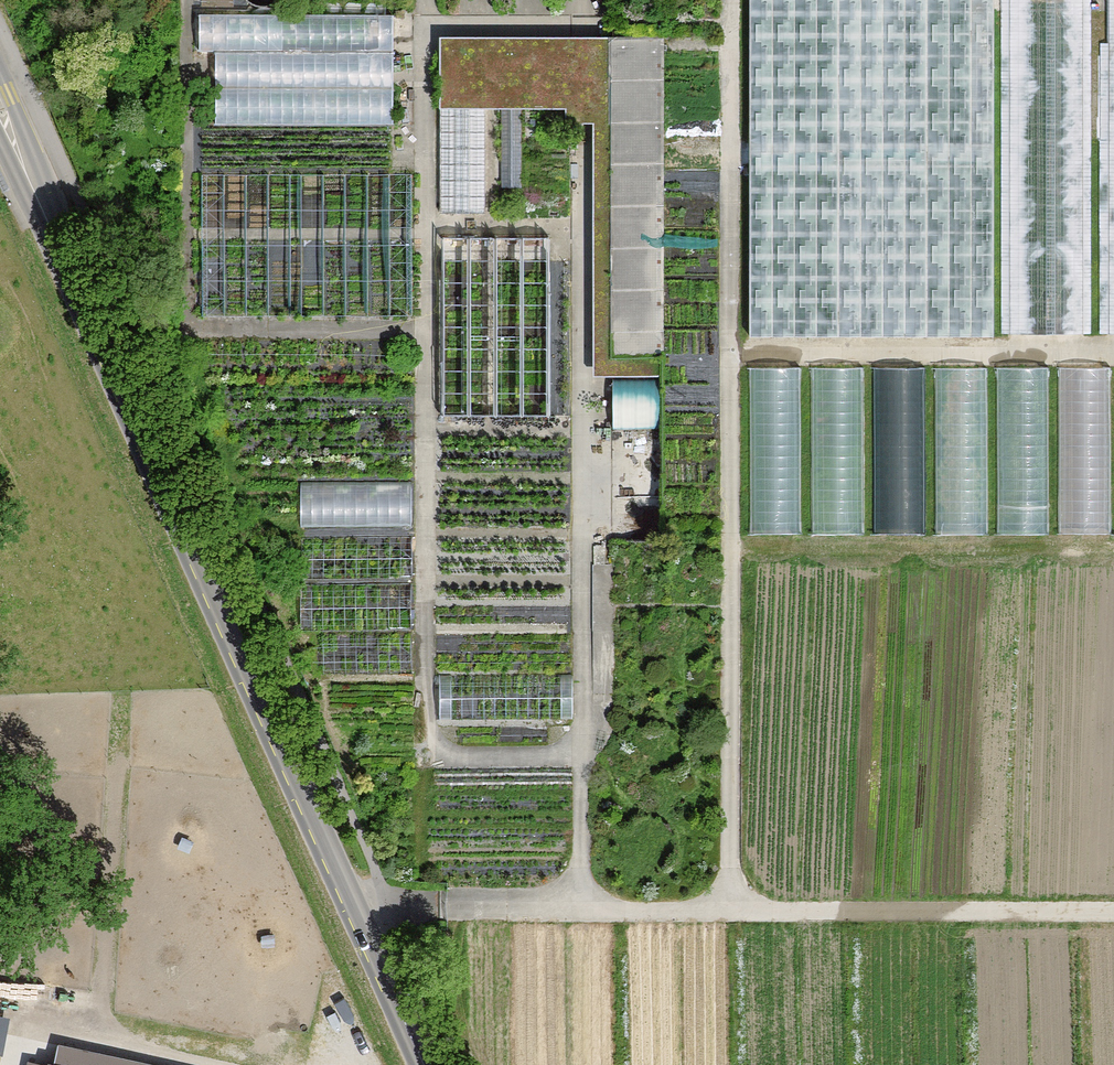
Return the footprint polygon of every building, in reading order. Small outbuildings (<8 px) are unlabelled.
[(747,334),(991,335),(992,0),(748,0),(747,334)] [(1009,333),(1083,333),(1083,0),(1009,0),(1009,333)] [(200,9),(199,48),(215,48),(215,121),(395,122),(395,9),(200,9)] [(439,36),(438,106),(483,106),(567,109),(566,125),(595,125),(595,377),(658,378),(663,39),(439,36)] [(438,106),(438,212),(483,212),(483,106),(438,106)] [(548,235),(441,234),(441,413),(547,413),(548,235)] [(864,367),(812,368),(812,535),(865,535),(864,367)] [(924,367),(871,367),(872,534),(924,534),(924,367)] [(801,368),(748,368),(749,535),(801,535),(801,368)] [(1110,368),(1058,368),(1058,536),(1110,535),(1110,368)] [(1047,369),(995,370),(995,537),(1048,537),(1047,369)] [(985,371),(933,371),(934,538),(986,538),(985,371)] [(412,522),(412,478),(303,478),(303,522),(412,522)] [(5,1048),(11,1012),(0,1010),(0,1048),(5,1048)] [(59,1046),(55,1064),(149,1064),(59,1046)]
